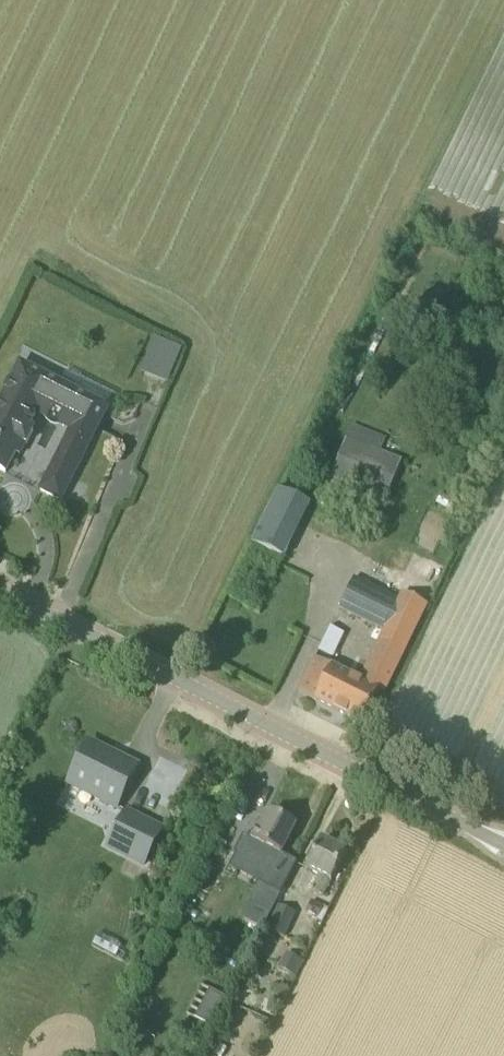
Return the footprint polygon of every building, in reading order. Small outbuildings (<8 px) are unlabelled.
[(151,335),(136,369),(164,381),(178,346),(151,335)] [(97,431),(108,409),(21,364),(0,405),(0,470),(6,473),(21,442),(27,445),(30,438),(34,431),(28,428),(36,413),(71,431),(41,491),(61,501),(97,431)] [(334,478),(390,500),(404,463),(392,458),(400,438),(356,421),(334,478)] [(311,504),(278,488),(252,543),(285,559),(311,504)] [(361,680),(316,658),(299,691),(316,700),(363,724),(380,692),(385,694),(455,551),(425,536),(395,596),(356,577),(340,609),(384,632),(361,680)] [(332,655),(340,631),(326,626),(317,650),(332,655)] [(138,767),(90,742),(68,784),(117,809),(138,767)] [(162,830),(127,812),(109,848),(144,866),(162,830)] [(273,872),(295,827),(270,814),(262,830),(258,828),(243,858),(257,865),(257,864),(273,872)] [(346,853),(322,840),(307,870),(320,876),(312,891),(323,897),(331,881),(331,882),(346,853)] [(263,874),(241,917),(263,929),(285,885),(263,874)] [(318,919),(320,915),(325,907),(312,901),(308,909),(306,913),(318,919)] [(297,913),(278,905),(267,929),(286,938),(297,913)] [(288,953),(280,968),(293,975),(301,960),(288,953)] [(194,1016),(210,1021),(220,991),(204,986),(194,1016)]
